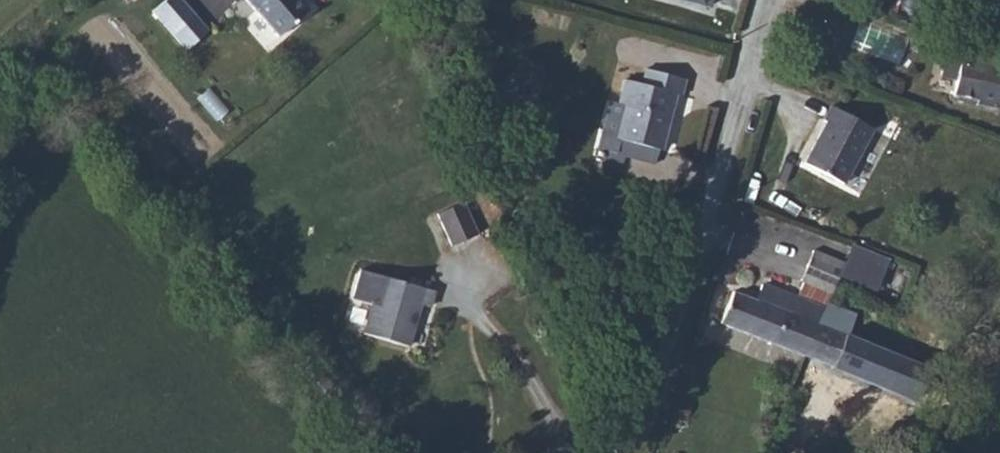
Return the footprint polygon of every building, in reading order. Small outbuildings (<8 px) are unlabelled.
[(173,35),(194,16),(181,0),(165,0),(152,11),(173,35)] [(278,37),(308,10),(300,0),(245,0),(278,37)] [(173,35),(185,49),(207,30),(194,16),(173,35)] [(897,65),(906,38),(859,21),(849,47),(897,65)] [(940,33),(938,44),(946,46),(940,76),(956,79),(953,95),(977,100),(976,105),(996,109),(999,92),(999,50),(970,41),(940,33)] [(616,154),(624,157),(654,165),(658,150),(661,151),(675,95),(680,96),(685,80),(645,69),(641,85),(624,80),(618,103),(625,105),(617,136),(609,135),(604,151),(595,149),(593,156),(602,158),(600,168),(611,171),(616,154)] [(595,149),(604,151),(609,135),(617,136),(625,105),(618,103),(608,101),(595,149)] [(872,129),(830,107),(823,121),(826,122),(804,163),(843,184),(872,129)] [(616,154),(611,171),(620,173),(624,157),(616,154)] [(477,235),(462,202),(437,214),(451,246),(477,235)] [(843,263),(838,276),(875,293),(888,262),(851,246),(843,263)] [(813,251),(800,280),(803,281),(831,292),(838,276),(843,263),(813,251)] [(428,307),(433,291),(359,270),(351,299),(371,305),(363,334),(407,346),(419,304),(428,307)] [(720,323),(913,403),(925,370),(863,342),(866,332),(850,325),(852,318),(825,306),(831,292),(803,281),(796,298),(762,285),(756,301),(733,292),(720,323)]
